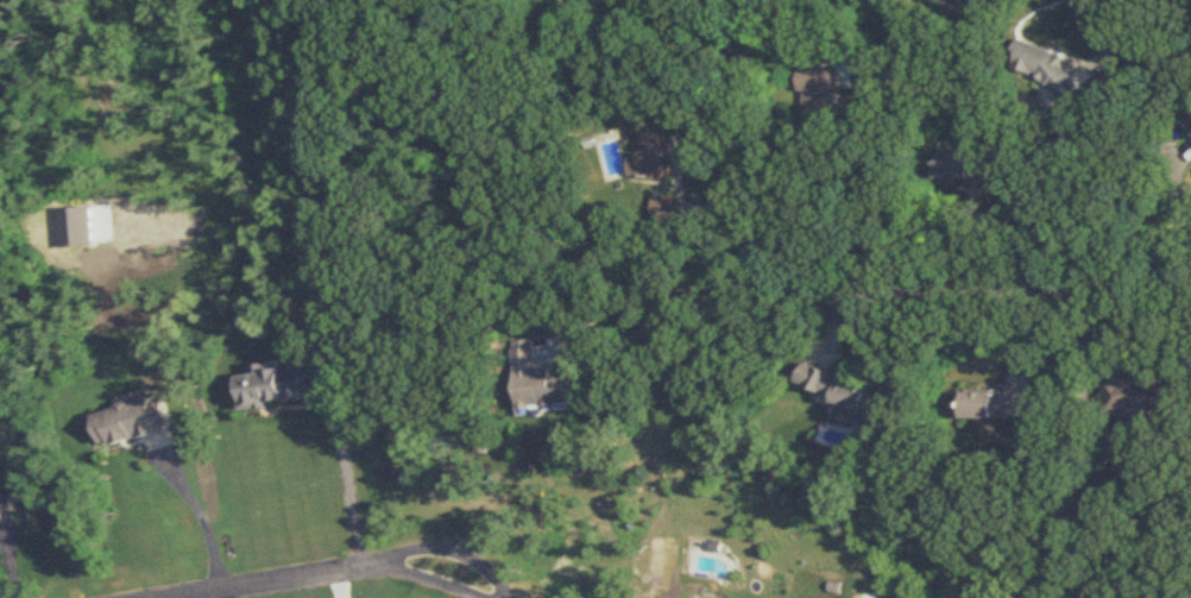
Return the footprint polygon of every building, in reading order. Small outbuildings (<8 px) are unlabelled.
[(941,18),(984,18),(984,0),(941,0),(941,18)] [(1010,73),(1078,94),(1083,79),(1069,75),(1073,59),(1019,43),(1010,73)] [(835,70),(802,70),(802,95),(807,95),(807,134),(836,135),(836,112),(843,112),(843,91),(835,91),(835,70)] [(676,181),(677,135),(642,135),(641,155),(632,155),(631,180),(676,181)] [(937,182),(990,182),(990,154),(937,154),(937,182)] [(520,412),(574,409),(571,370),(539,372),(537,341),(516,343),(520,412)] [(238,378),(244,412),(309,400),(303,367),(238,378)] [(874,418),(880,380),(804,368),(800,392),(848,400),(846,413),(874,418)] [(1106,415),(1174,415),(1174,381),(1106,382),(1106,415)] [(1026,395),(967,395),(967,421),(1025,421),(1026,395)] [(96,415),(105,449),(172,431),(164,403),(153,406),(152,400),(96,415)] [(22,517),(19,495),(0,498),(0,520),(22,517)]
